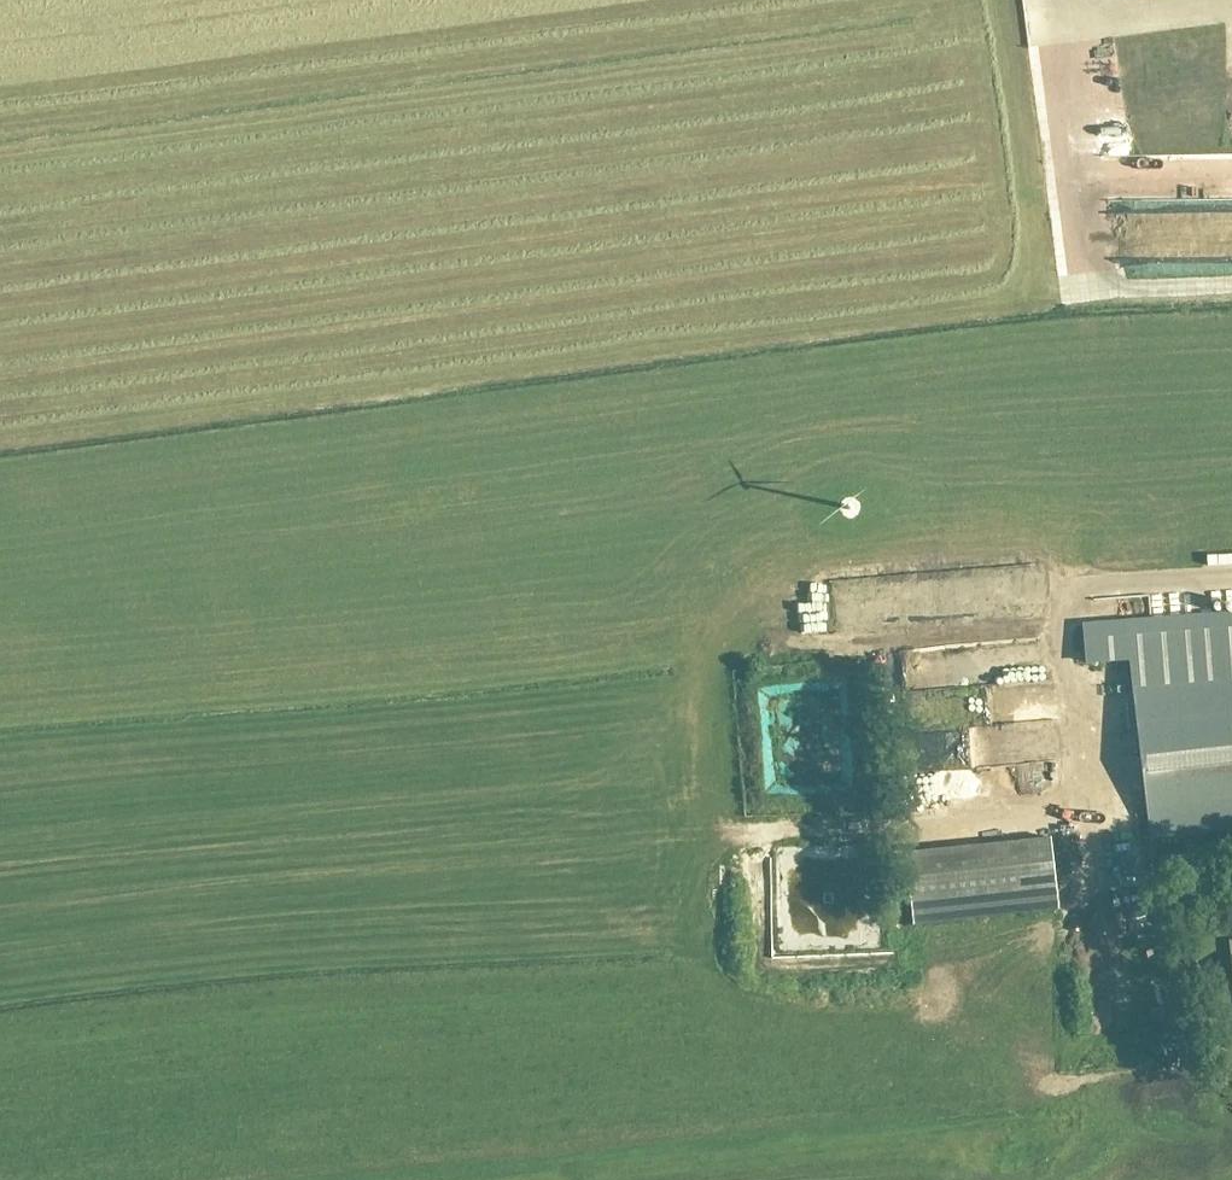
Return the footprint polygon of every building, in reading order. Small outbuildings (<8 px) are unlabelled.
[(1082,629),(1086,665),(1128,660),(1148,838),(1231,829),(1231,617),(1082,629)] [(1005,715),(1048,714),(1047,689),(985,691),(986,714),(1005,714),(1005,715)] [(1032,733),(919,739),(921,779),(956,778),(955,769),(1034,765),(1032,733)] [(911,907),(1056,891),(1050,839),(905,854),(911,907)]
